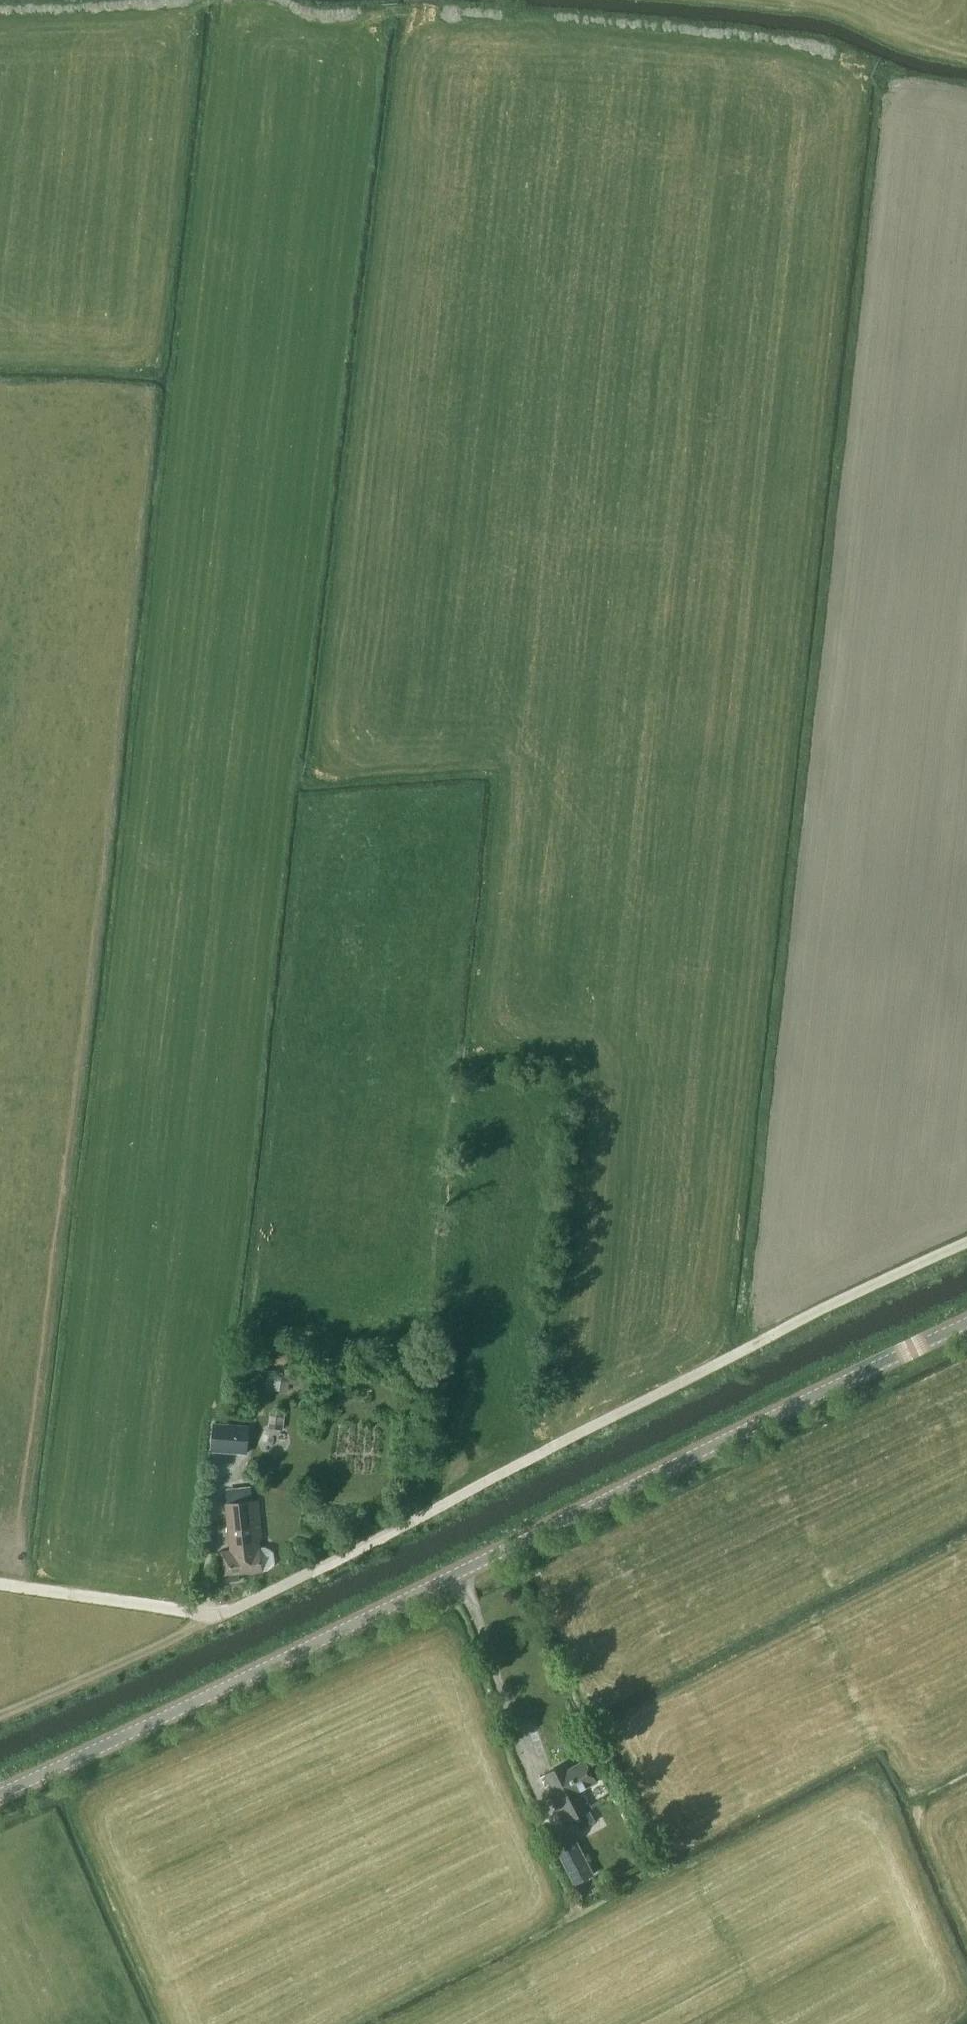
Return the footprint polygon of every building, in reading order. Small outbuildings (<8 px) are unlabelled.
[(212,1450),(248,1453),(251,1424),(214,1421),(212,1450)] [(239,1573),(264,1571),(264,1570),(268,1569),(272,1566),(275,1562),(274,1552),(270,1549),(266,1547),(261,1548),(261,1540),(264,1540),(259,1501),(226,1504),(230,1541),(234,1541),(235,1549),(222,1550),(226,1581),(240,1580),(239,1573)] [(559,1796),(553,1799),(566,1824),(576,1819),(581,1829),(597,1820),(592,1810),(594,1809),(583,1789),(598,1781),(586,1760),(568,1769),(566,1764),(547,1774),(559,1796)] [(595,1872),(574,1832),(554,1842),(575,1883),(595,1872)]
